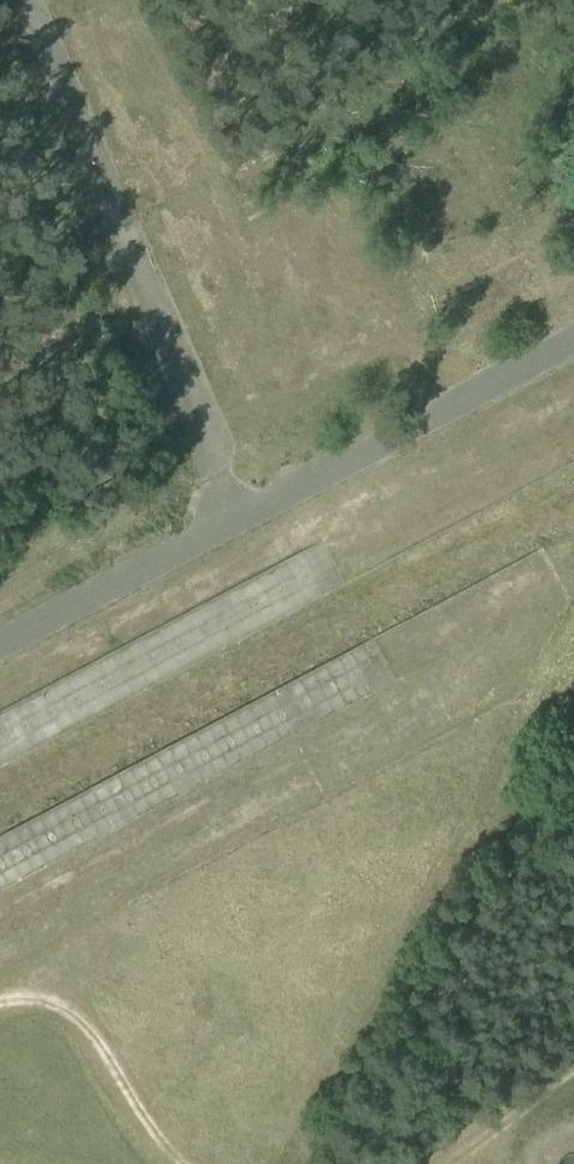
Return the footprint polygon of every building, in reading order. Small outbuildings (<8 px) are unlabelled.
[(220,725),(116,766),(128,795),(208,763),(206,758),(230,748),(220,725)]
